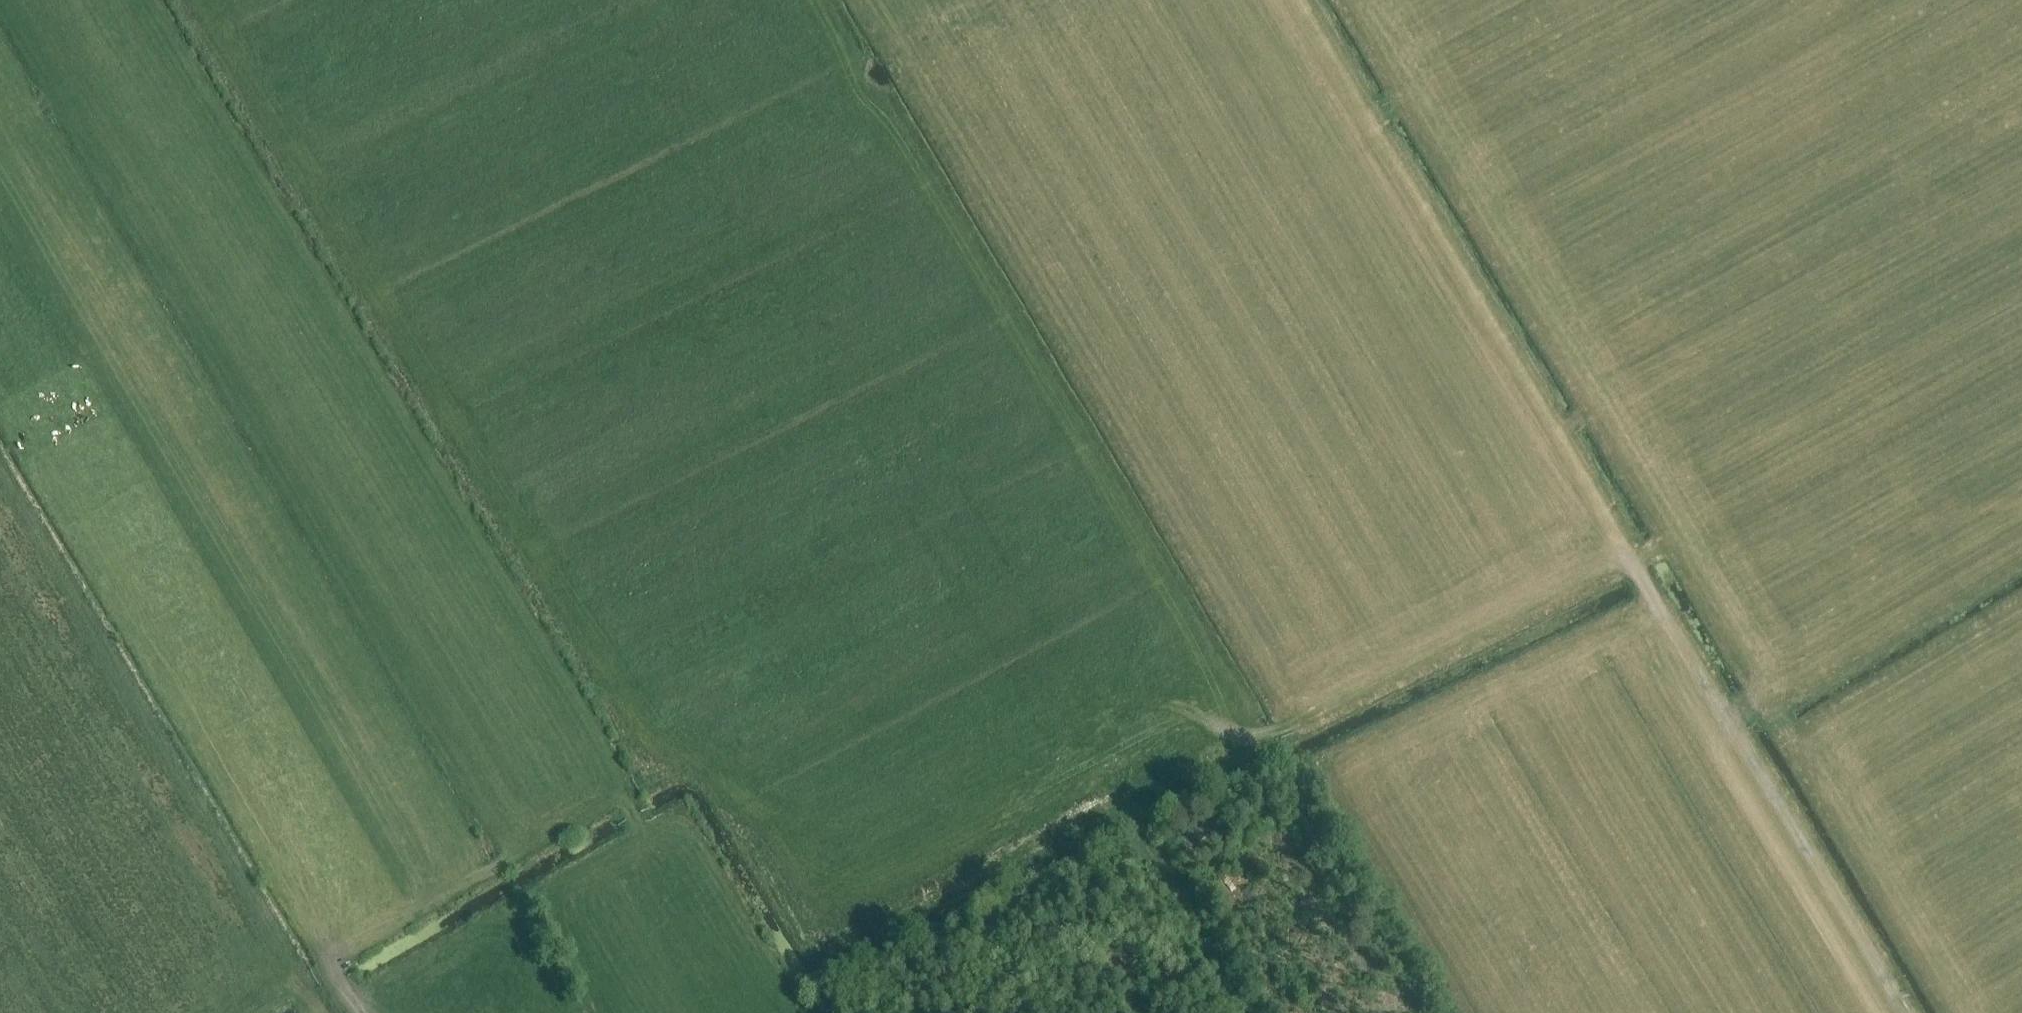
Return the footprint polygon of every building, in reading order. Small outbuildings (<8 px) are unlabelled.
[(1202,820),(1192,827),(1201,840),(1211,833),(1202,820)]
